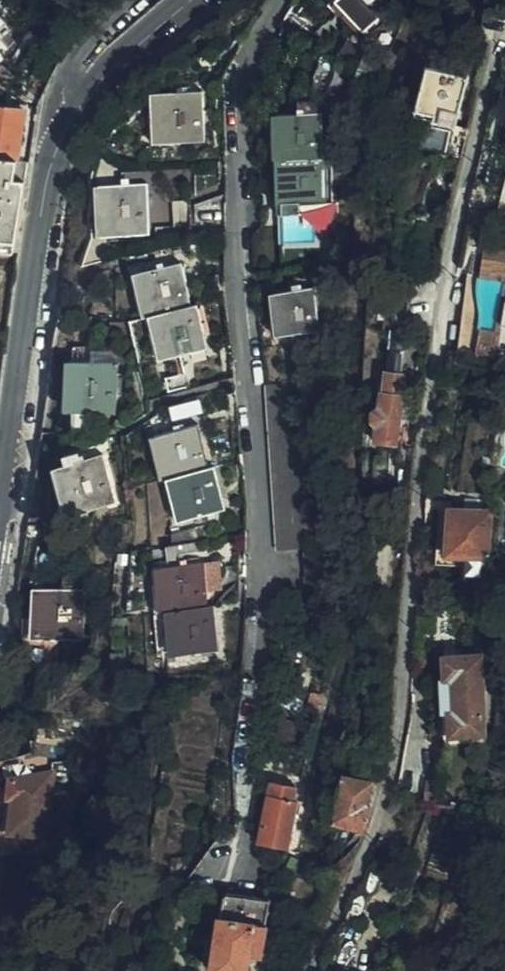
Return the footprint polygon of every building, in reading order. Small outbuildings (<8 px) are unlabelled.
[(380,0),(340,0),(333,6),(362,36),(390,10),(380,0)] [(15,33),(0,21),(0,50),(15,33)] [(431,125),(450,130),(461,83),(424,74),(415,116),(432,120),(431,125)] [(208,145),(204,95),(154,98),(157,149),(208,145)] [(19,161),(26,114),(0,110),(0,158),(19,161)] [(268,118),(270,166),(275,165),(329,163),(326,115),(268,118)] [(459,157),(464,133),(450,130),(445,154),(459,157)] [(30,165),(19,161),(0,158),(0,250),(18,252),(24,207),(30,165)] [(337,204),(335,162),(329,163),(275,165),(277,207),(337,204)] [(153,237),(150,186),(96,189),(99,240),(153,237)] [(152,207),(154,224),(177,222),(176,206),(152,207)] [(136,278),(146,322),(155,321),(191,312),(181,268),(136,278)] [(321,334),(315,291),(266,299),(273,341),(321,334)] [(207,354),(197,311),(191,312),(155,321),(164,363),(207,354)] [(400,400),(404,375),(400,374),(403,353),(389,351),(386,371),(384,371),(380,397),(377,397),(374,417),(370,416),(368,430),(372,431),(370,439),(364,438),(362,446),(398,452),(400,442),(403,443),(409,401),(400,400)] [(117,416),(116,357),(95,357),(95,367),(70,368),(71,416),(117,416)] [(151,444),(165,487),(172,485),(208,473),(195,430),(151,444)] [(117,505),(103,461),(56,475),(70,520),(117,505)] [(228,509),(217,471),(208,473),(172,485),(184,523),(228,509)] [(484,580),(486,515),(446,514),(445,558),(465,559),(464,580),(484,580)] [(160,569),(163,613),(208,609),(205,566),(160,569)] [(81,639),(80,591),(35,592),(36,641),(81,639)] [(218,655),(215,609),(208,609),(163,613),(153,614),(156,660),(218,655)] [(487,739),(483,658),(438,661),(439,683),(434,684),(436,719),(441,719),(442,742),(487,739)] [(28,852),(30,833),(45,835),(51,769),(9,774),(6,797),(11,797),(6,829),(0,828),(0,848),(28,852)] [(296,797),(299,782),(268,772),(258,838),(287,845),(291,846),(300,798),(296,797)] [(363,810),(370,785),(343,778),(330,827),(361,835),(367,811),(363,810)] [(322,880),(342,888),(350,868),(329,861),(322,880)] [(222,906),(211,970),(219,970),(255,970),(257,954),(267,956),(272,922),(269,922),(273,898),(228,891),(225,905),(222,906)]
